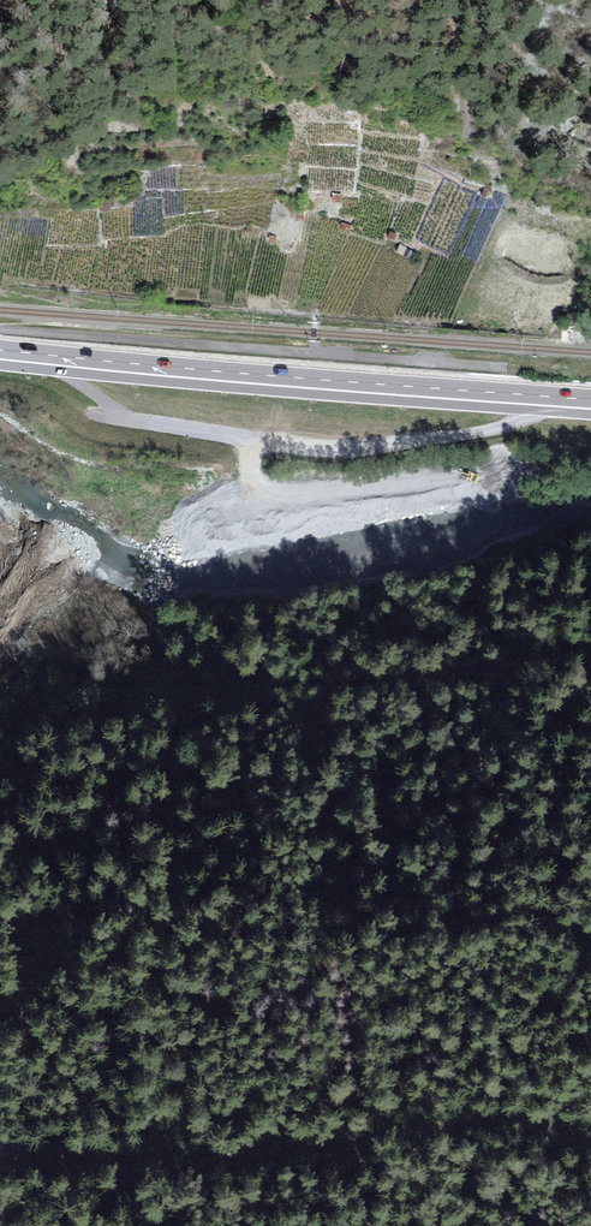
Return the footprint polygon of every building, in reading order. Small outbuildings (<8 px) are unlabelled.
[(488,199),(491,190),(484,188),(481,197),(488,199)] [(332,203),(341,204),(341,195),(333,195),(332,203)] [(394,241),(396,234),(389,232),(387,239),(394,241)] [(413,252),(400,244),(395,252),(409,260),(413,252)]
